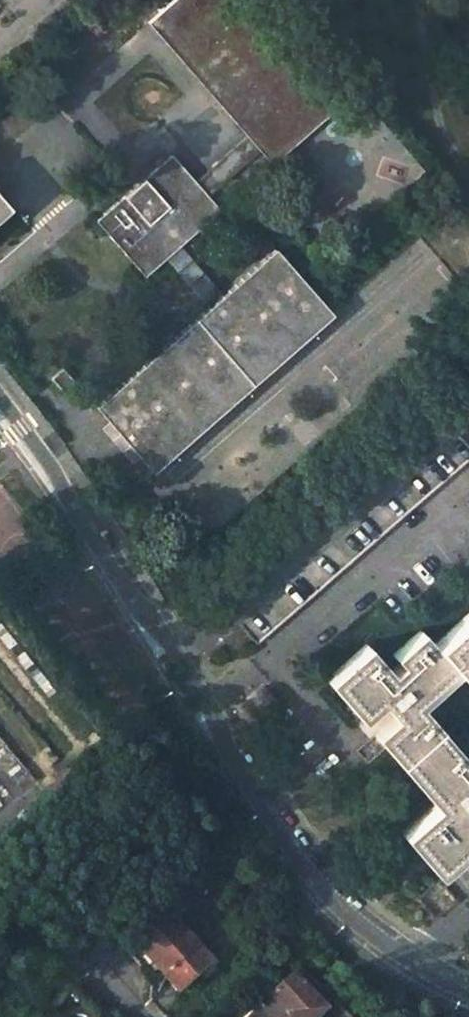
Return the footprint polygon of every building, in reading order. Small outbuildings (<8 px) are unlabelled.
[(242,0),(175,0),(149,23),(246,135),(259,150),(270,163),(335,106),(242,0)] [(193,181),(170,155),(133,187),(96,220),(143,274),(163,257),(178,243),(218,209),(206,196),(193,181)] [(8,206),(0,197),(0,214),(8,206)] [(331,314),(274,249),(222,295),(207,308),(95,405),(152,470),(331,314)] [(82,391),(62,368),(51,378),(70,401),(82,391)] [(239,624),(256,644),(468,458),(468,447),(457,434),(239,624)] [(432,643),(421,630),(392,655),(399,663),(390,671),(367,644),(331,675),(365,714),(380,701),(393,716),(378,729),(439,799),(401,833),(431,868),(468,836),(468,762),(414,698),(452,666),(463,679),(468,674),(468,612),(432,643)] [(212,874),(206,878),(218,892),(224,887),(212,874)] [(209,967),(166,914),(132,942),(174,994),(209,967)] [(275,1000),(290,1016),(325,1016),(328,1014),(296,979),(275,1000)]
